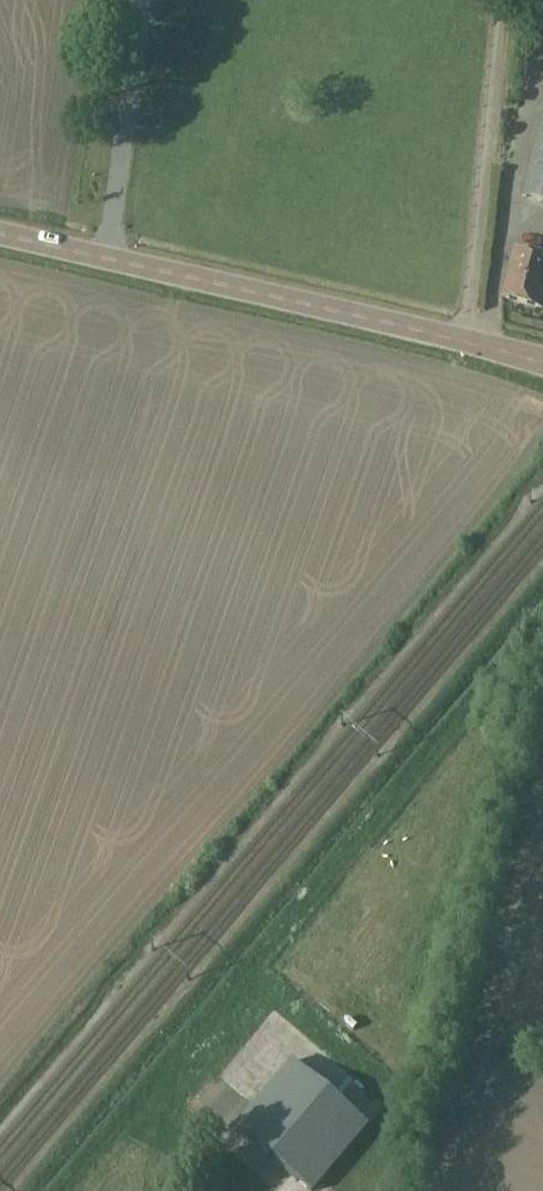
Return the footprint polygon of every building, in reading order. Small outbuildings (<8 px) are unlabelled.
[(524,198),(542,203),(542,124),(524,198)] [(542,297),(542,260),(514,253),(504,295),(541,304),(542,297)] [(223,1110),(287,1040),(267,1021),(203,1092),(223,1110)] [(293,1061),(237,1125),(312,1190),(314,1190),(370,1127),(293,1061)]
